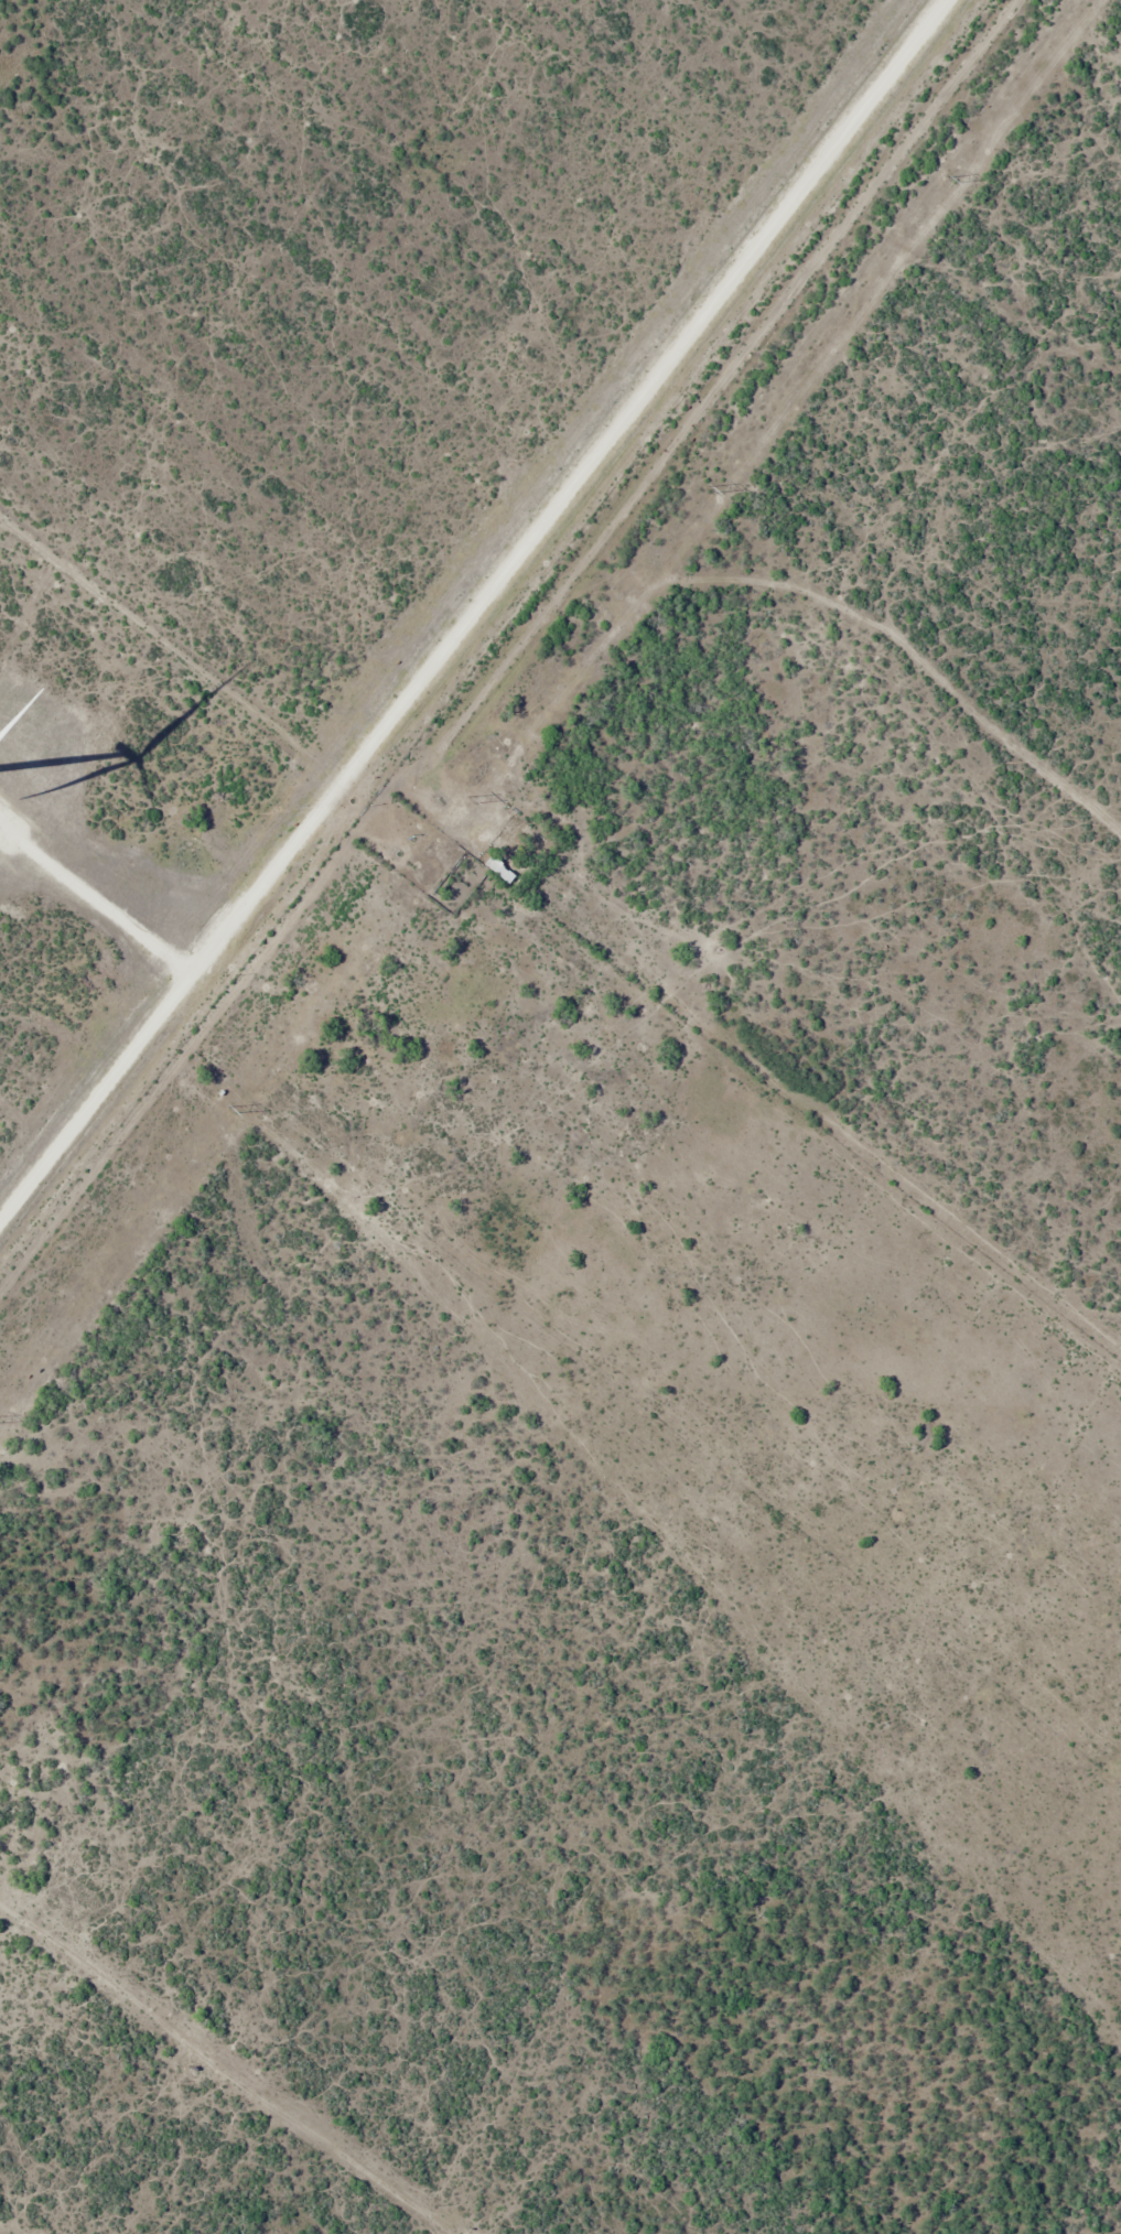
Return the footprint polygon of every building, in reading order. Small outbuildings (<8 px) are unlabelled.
[(515,836),(521,827),(512,821),(506,831),(515,836)]
